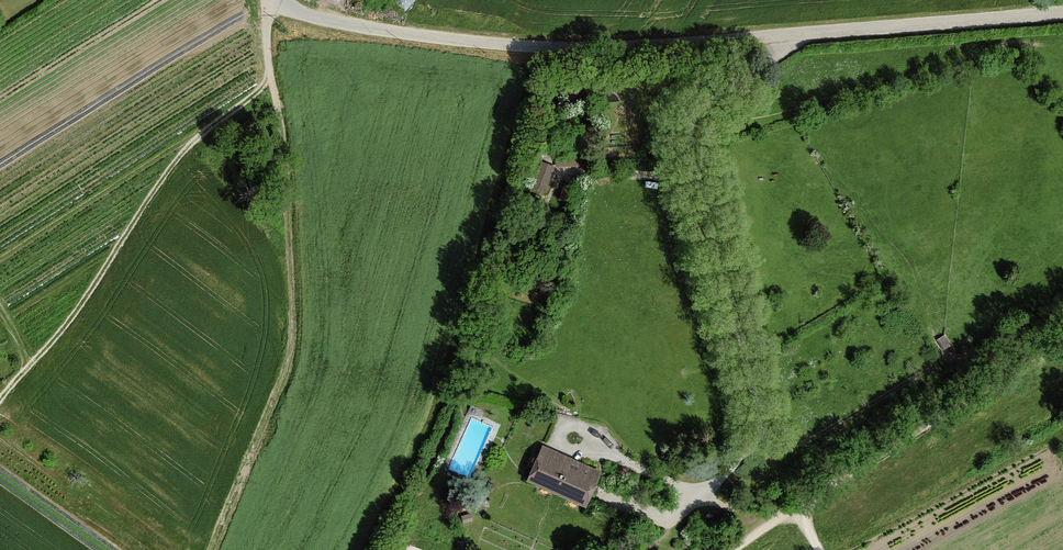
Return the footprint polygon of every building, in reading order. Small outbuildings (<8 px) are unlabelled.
[(408,8),(416,0),(400,0),(408,8)] [(584,156),(555,158),(556,167),(585,165),(584,156)] [(542,162),(532,187),(544,192),(554,166),(542,162)] [(566,185),(560,199),(570,202),(575,189),(566,185)] [(542,445),(528,475),(586,501),(592,489),(599,471),(581,463),(542,445)]
